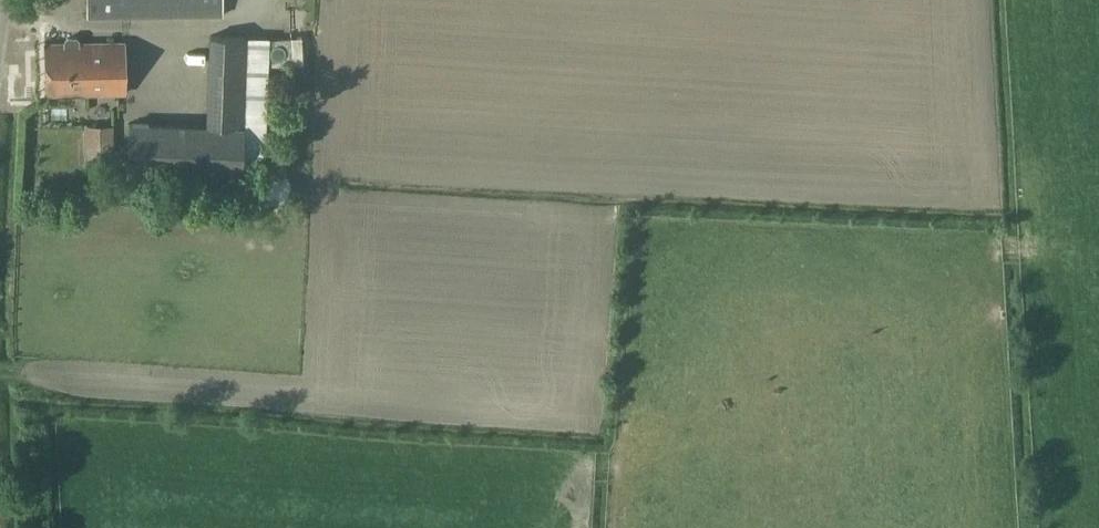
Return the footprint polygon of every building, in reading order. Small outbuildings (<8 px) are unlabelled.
[(87,17),(223,15),(223,0),(87,0),(87,17)] [(206,124),(129,122),(127,177),(242,182),(247,35),(208,34),(206,124)] [(124,42),(45,42),(46,93),(125,92),(124,42)] [(87,153),(114,152),(114,124),(86,125),(87,153)]
